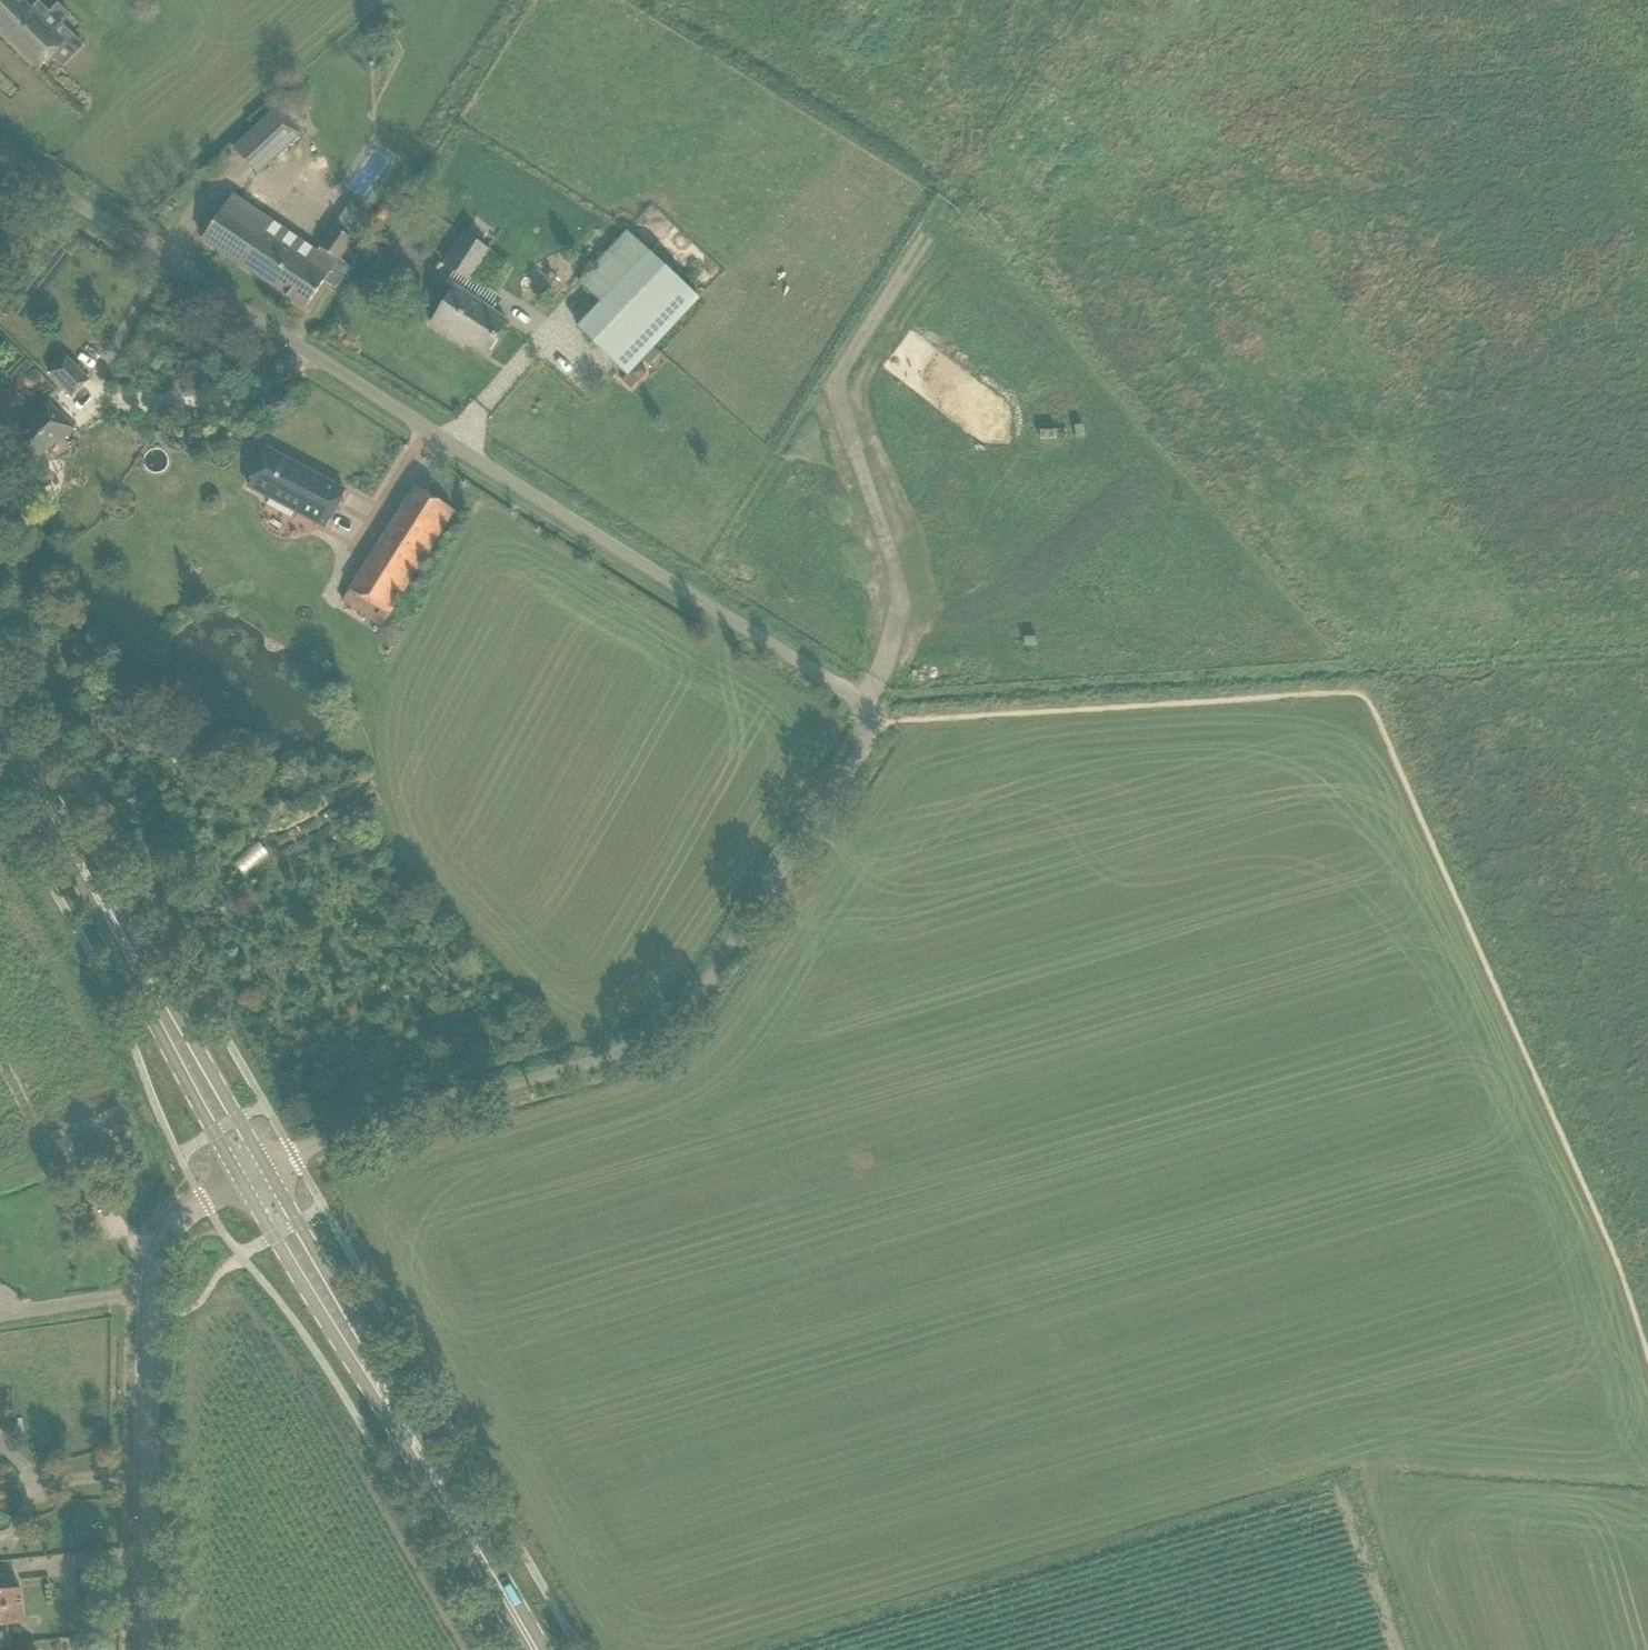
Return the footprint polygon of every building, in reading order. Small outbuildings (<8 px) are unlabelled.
[(39,69),(66,41),(25,0),(0,0),(0,31),(39,69)] [(234,149),(255,172),(300,132),(278,108),(234,149)] [(214,220),(202,239),(305,308),(317,289),(324,280),(338,258),(340,260),(368,216),(365,213),(348,202),(334,225),(333,225),(319,246),(320,247),(317,251),(270,220),(232,194),(214,220)] [(442,264),(469,282),(491,249),(463,232),(442,264)] [(601,303),(578,329),(626,374),(698,297),(650,252),(631,235),(583,286),(601,303)] [(451,331),(486,354),(504,325),(452,291),(443,305),(431,324),(448,335),(451,331)] [(49,372),(73,396),(90,379),(66,355),(49,372)] [(61,434),(65,438),(73,430),(46,404),(14,437),(29,452),(37,459),(38,458),(61,434)] [(344,491),(267,450),(248,486),(270,498),(267,504),(291,517),(294,510),(325,527),(344,491)] [(29,452),(17,465),(37,484),(38,484),(38,485),(39,485),(40,485),(41,485),(42,486),(43,486),(44,485),(45,485),(46,485),(47,485),(48,484),(49,483),(50,483),(50,482),(51,481),(51,480),(52,479),(52,478),(52,477),(52,476),(52,475),(52,474),(52,473),(52,472),(51,471),(50,470),(38,458),(37,459),(29,452)] [(340,599),(379,624),(453,511),(415,485),(340,599)] [(24,1622),(20,1587),(0,1589),(0,1625),(24,1622)]
